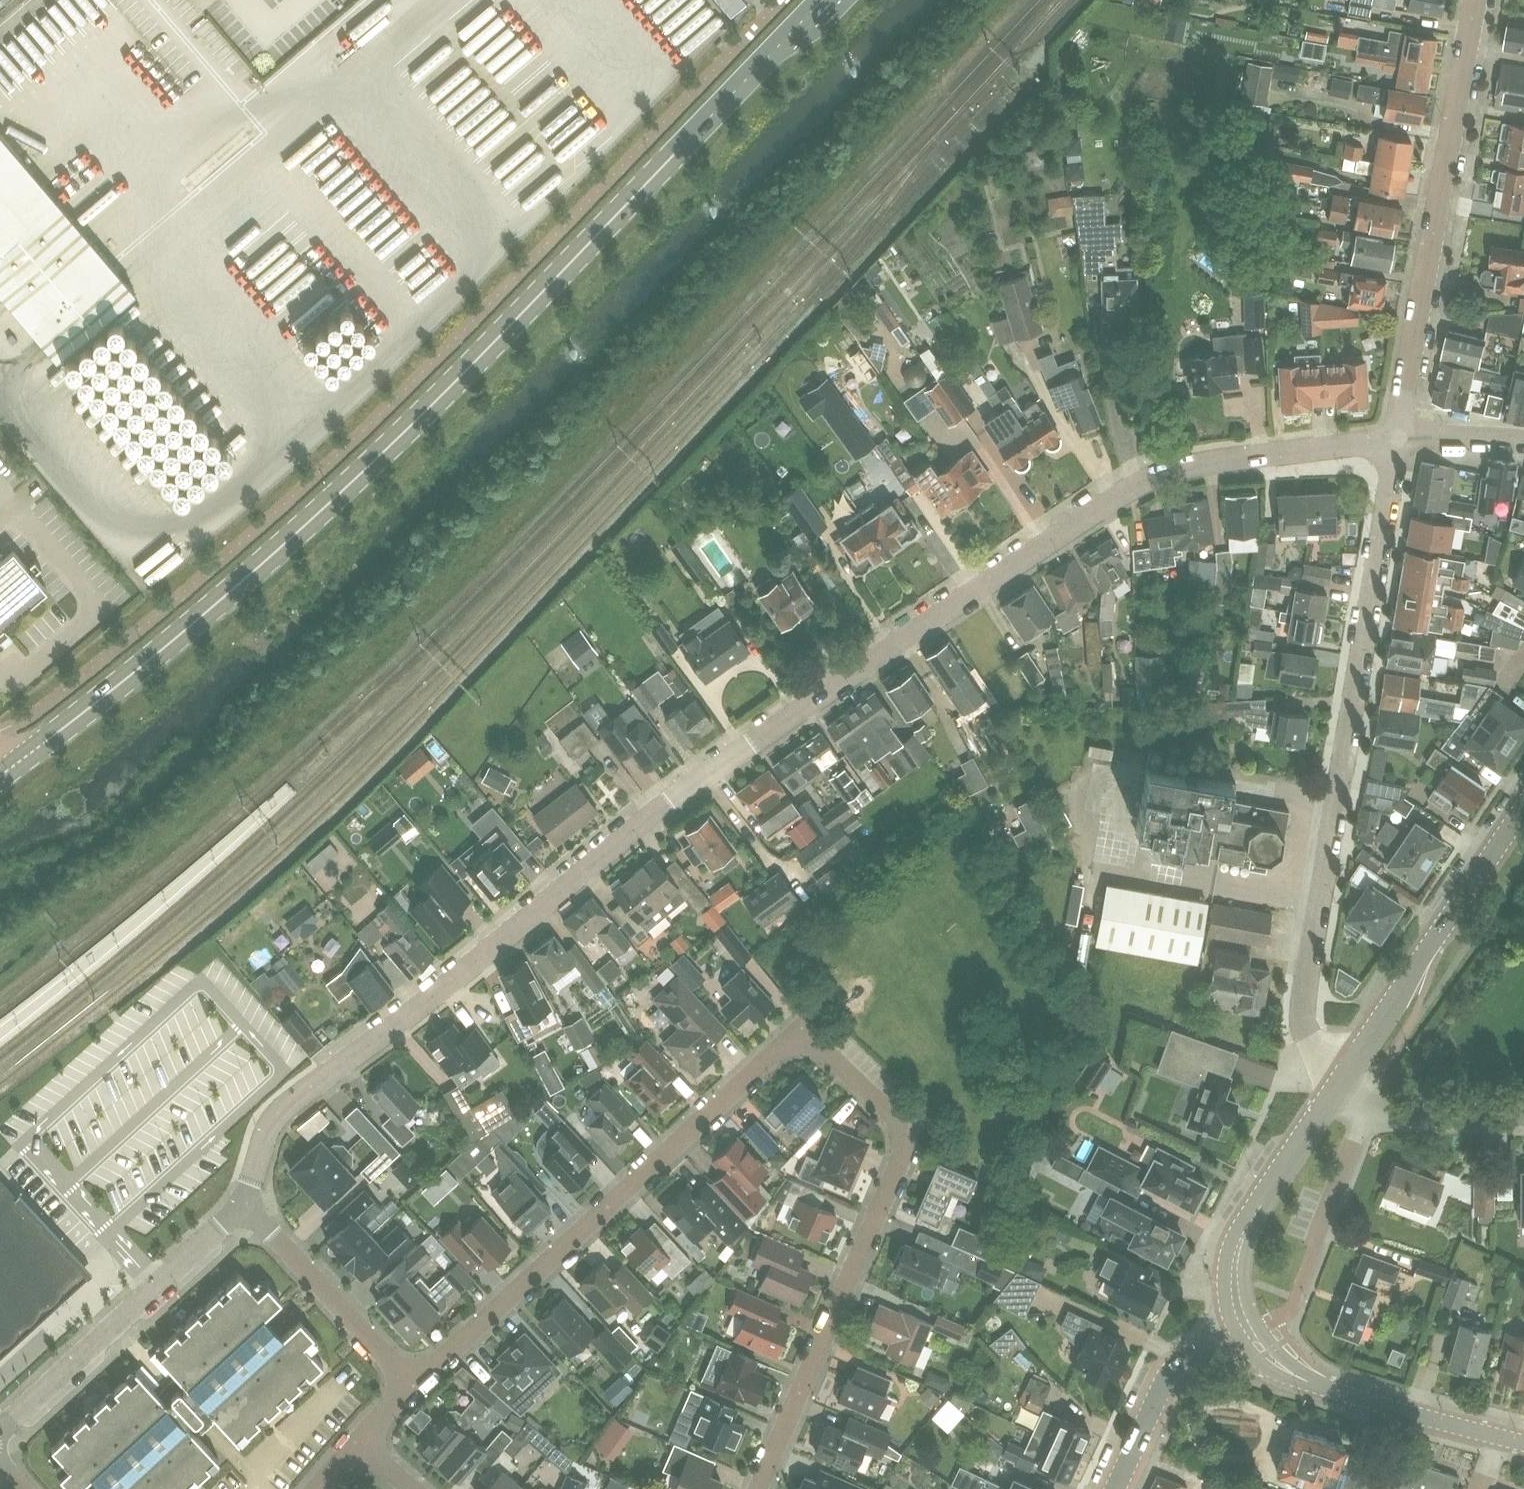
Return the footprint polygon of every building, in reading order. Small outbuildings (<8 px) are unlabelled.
[(1373,0),(1350,0),(1348,12),(1370,16),(1373,0)] [(1443,0),(1409,0),(1408,6),(1440,11),(1443,0)] [(1510,20),(1506,49),(1523,51),(1523,22),(1510,20)] [(1431,63),(1435,37),(1406,32),(1391,30),(1389,41),(1360,35),(1358,49),(1431,63)] [(1426,88),(1431,63),(1358,49),(1356,60),(1384,65),(1383,70),(1398,72),(1396,82),(1426,88)] [(1266,105),(1273,65),(1247,61),(1240,100),(1266,105)] [(1500,85),(1523,89),(1523,66),(1503,63),(1500,85)] [(1419,122),(1424,94),(1369,84),(1366,99),(1385,103),(1382,116),(1419,122)] [(1500,85),(1496,106),(1523,111),(1523,89),(1500,85)] [(1506,140),(1523,143),(1523,124),(1509,121),(1509,123),(1504,122),(1501,138),(1506,139),(1506,140)] [(134,291),(0,134),(0,291),(56,357),(134,291)] [(1379,134),(1374,160),(1406,166),(1411,140),(1379,134)] [(1506,140),(1505,142),(1501,142),(1498,157),(1503,158),(1502,160),(1523,163),(1523,143),(1506,140)] [(1344,154),(1357,157),(1360,157),(1362,146),(1346,143),(1344,154)] [(1372,173),(1370,186),(1401,192),(1406,166),(1374,160),(1360,157),(1357,157),(1355,170),(1372,173)] [(1280,175),(1310,181),(1312,166),(1283,161),(1280,175)] [(1501,166),(1498,185),(1523,190),(1523,170),(1501,166)] [(1498,185),(1497,188),(1490,189),(1488,199),(1495,202),(1495,204),(1523,209),(1523,190),(1498,185)] [(1132,313),(1135,312),(1133,265),(1117,265),(1116,232),(1106,233),(1104,193),(1072,194),(1082,264),(1102,263),(1104,318),(1118,317),(1119,324),(1131,323),(1132,313)] [(1332,193),(1330,206),(1397,217),(1400,202),(1359,194),(1359,195),(1348,197),(1349,196),(1332,193)] [(1394,233),(1397,217),(1330,206),(1327,218),(1344,221),(1345,217),(1354,218),(1353,225),(1394,233)] [(1319,224),(1316,239),(1334,242),(1336,227),(1319,224)] [(1391,253),(1394,237),(1344,229),(1341,244),(1354,246),(1351,262),(1388,268),(1392,267),(1394,257),(1391,253)] [(1496,246),(1493,268),(1489,267),(1483,270),(1482,279),(1486,285),(1516,289),(1516,288),(1523,289),(1523,250),(1496,246)] [(1313,279),(1333,283),(1336,269),(1333,269),(1334,261),(1317,257),(1313,279)] [(1347,303),(1380,309),(1385,307),(1387,297),(1383,293),(1386,278),(1340,269),(1337,282),(1351,285),(1347,303)] [(998,283),(1007,315),(992,319),(999,342),(1041,330),(1026,275),(998,283)] [(1247,306),(1263,305),(1262,293),(1247,294),(1247,306)] [(1321,330),(1320,324),(1318,301),(1303,298),(1305,331),(1321,330)] [(894,333),(905,326),(888,301),(877,308),(894,333)] [(1337,304),(1318,301),(1320,324),(1338,322),(1337,304)] [(1523,333),(1523,310),(1492,313),(1489,328),(1523,337),(1523,333)] [(1480,365),(1487,338),(1451,330),(1444,357),(1480,365)] [(1185,371),(1193,370),(1196,388),(1222,384),(1221,383),(1239,381),(1238,369),(1263,366),(1259,335),(1245,337),(1244,331),(1214,335),(1216,353),(1183,357),(1185,371)] [(1511,393),(1506,416),(1523,418),(1523,333),(1523,337),(1514,377),(1511,393)] [(924,351),(939,375),(949,369),(934,345),(924,351)] [(1049,347),(1036,352),(1043,368),(1055,364),(1049,347)] [(1296,354),(1296,364),(1280,365),(1282,407),(1283,407),(1284,412),(1299,411),(1298,406),(1310,406),(1310,392),(1324,391),(1322,363),(1319,363),(1319,353),(1296,354)] [(1365,402),(1367,402),(1365,360),(1322,363),(1324,391),(1338,391),(1339,404),(1350,403),(1350,409),(1365,408),(1365,402)] [(1494,373),(1477,368),(1443,361),(1439,381),(1472,388),(1475,377),(1492,381),(1494,373)] [(1007,406),(1006,405),(996,390),(982,369),(973,375),(998,412),(984,422),(1014,466),(1018,468),(1023,467),(1027,464),(1029,459),(1027,454),(1035,449),(1019,424),(1007,406)] [(915,386),(929,385),(928,370),(914,370),(915,386)] [(937,380),(938,381),(961,414),(974,405),(950,370),(937,380)] [(1095,419),(1099,418),(1081,372),(1048,385),(1056,405),(1066,401),(1076,426),(1080,425),(1082,429),(1097,423),(1095,419)] [(1514,377),(1494,373),(1492,381),(1491,388),(1511,393),(1514,377)] [(823,409),(847,443),(865,430),(827,378),(810,391),(823,409)] [(938,381),(926,390),(949,423),(961,414),(938,381)] [(1467,409),(1472,388),(1439,381),(1434,401),(1467,409)] [(1006,384),(996,390),(1006,405),(1007,406),(1016,401),(1016,400),(1006,384)] [(1490,392),(1485,412),(1500,415),(1505,396),(1490,392)] [(1020,408),(1027,418),(1019,424),(1035,449),(1043,444),(1046,447),(1051,448),(1055,447),(1059,443),(1060,439),(1059,434),(1035,398),(1020,408)] [(923,486),(941,512),(955,502),(960,502),(962,497),(966,495),(946,466),(936,473),(929,462),(913,473),(900,456),(886,436),(875,444),(911,494),(923,486)] [(966,495),(970,493),(975,492),(977,488),(991,478),(971,449),(946,466),(966,495)] [(1511,494),(1516,461),(1490,458),(1488,477),(1483,476),(1481,491),(1479,507),(1493,509),(1495,492),(1511,494)] [(1447,509),(1455,466),(1421,460),(1413,503),(1447,509)] [(800,483),(781,497),(804,530),(808,536),(827,523),(800,483)] [(1227,533),(1258,531),(1255,491),(1224,493),(1227,533)] [(1337,522),(1335,522),(1333,491),(1304,492),(1306,528),(1319,528),(1319,532),(1337,531),(1337,522)] [(1306,528),(1304,492),(1277,494),(1279,514),(1275,514),(1276,530),(1295,529),(1296,540),(1307,539),(1306,528)] [(1193,543),(1214,540),(1207,495),(1186,498),(1193,543)] [(859,510),(887,550),(906,537),(910,537),(915,534),(917,529),(919,528),(911,517),(904,522),(898,514),(905,509),(897,497),(878,509),(872,501),(859,510)] [(1180,545),(1193,543),(1186,498),(1164,501),(1166,514),(1147,517),(1150,539),(1152,539),(1153,543),(1151,544),(1153,560),(1174,557),(1173,554),(1182,553),(1180,545)] [(1448,512),(1459,514),(1461,501),(1451,499),(1448,512)] [(887,550),(859,510),(847,519),(853,527),(834,540),(843,552),(850,547),(855,555),(848,560),(856,571),(858,570),(863,570),(867,567),(869,562),(887,550)] [(1411,516),(1406,543),(1447,550),(1451,526),(1467,529),(1470,516),(1459,514),(1448,512),(1446,512),(1444,522),(1411,516)] [(1512,515),(1509,528),(1523,532),(1523,518),(1512,515)] [(808,536),(804,530),(791,539),(804,558),(817,549),(808,536)] [(1100,590),(1126,574),(1116,558),(1120,555),(1109,537),(1079,555),(1100,590)] [(1271,564),(1275,543),(1261,540),(1257,561),(1271,564)] [(1405,548),(1402,565),(1461,575),(1464,559),(1437,555),(1437,554),(1405,548)] [(1217,568),(1212,601),(1226,603),(1232,560),(1230,549),(1216,551),(1217,568)] [(47,590),(13,550),(2,559),(0,560),(0,630),(47,590)] [(1074,603),(1092,593),(1073,559),(1045,575),(1062,610),(1056,613),(1064,628),(1078,621),(1073,610),(1077,608),(1074,603)] [(1203,559),(1199,590),(1213,592),(1216,560),(1203,559)] [(695,560),(686,566),(698,582),(707,576),(695,560)] [(1513,579),(1523,585),(1523,560),(1513,579)] [(1327,583),(1330,567),(1303,563),(1301,578),(1327,583)] [(1466,588),(1468,576),(1461,575),(1402,565),(1399,585),(1431,591),(1431,589),(1440,591),(1442,584),(1466,588)] [(1282,577),(1262,573),(1255,572),(1254,572),(1251,585),(1279,590),(1282,577)] [(801,615),(813,606),(791,574),(776,585),(770,577),(755,587),(782,625),(800,612),(801,615)] [(1024,637),(1055,616),(1032,582),(1001,604),(1024,637)] [(1421,610),(1461,616),(1463,605),(1439,600),(1440,595),(1431,593),(1431,591),(1399,585),(1398,588),(1395,605),(1421,610)] [(1323,617),(1327,592),(1296,587),(1295,593),(1291,593),(1286,608),(1292,609),(1292,610),(1296,611),(1319,615),(1318,616),(1323,617)] [(1523,612),(1523,598),(1505,587),(1499,597),(1523,612)] [(1499,597),(1491,610),(1523,626),(1523,612),(1499,597)] [(1459,627),(1461,616),(1421,610),(1395,605),(1392,623),(1425,629),(1426,619),(1436,621),(1435,623),(1459,627)] [(1317,624),(1318,616),(1319,615),(1296,611),(1292,610),(1292,611),(1280,609),(1278,619),(1290,621),(1288,635),(1321,640),(1323,625),(1317,624)] [(1491,610),(1490,613),(1501,619),(1498,628),(1520,637),(1523,638),(1523,626),(1491,610)] [(1099,619),(1101,634),(1114,633),(1112,617),(1099,618),(1099,619)] [(1099,619),(1086,620),(1090,670),(1102,669),(1100,651),(1102,651),(1101,634),(1099,619)] [(668,654),(679,647),(662,621),(651,629),(668,654)] [(705,678),(748,648),(728,621),(705,638),(700,630),(680,644),(705,678)] [(1392,627),(1389,645),(1432,652),(1436,635),(1392,627)] [(1255,638),(1273,641),(1274,631),(1257,628),(1255,638)] [(1520,637),(1498,628),(1497,632),(1493,631),(1490,641),(1517,647),(1520,637)] [(572,659),(582,652),(584,655),(593,649),(581,633),(563,647),(572,659)] [(1457,636),(1455,648),(1475,651),(1474,658),(1493,661),(1496,643),(1457,636)] [(1270,656),(1273,641),(1255,638),(1253,653),(1270,656)] [(968,699),(983,688),(948,639),(924,656),(946,687),(955,680),(968,699)] [(1435,673),(1436,667),(1430,666),(1432,652),(1389,645),(1386,664),(1435,673)] [(1068,700),(1057,646),(1045,648),(1056,702),(1068,700)] [(1312,681),(1317,655),(1282,650),(1277,675),(1312,681)] [(1015,659),(1032,685),(1045,677),(1027,651),(1015,659)] [(1161,656),(1136,656),(1137,700),(1161,700),(1161,656)] [(1257,678),(1261,666),(1246,662),(1243,674),(1257,678)] [(1459,675),(1470,677),(1472,665),(1460,663),(1459,675)] [(678,676),(672,668),(663,675),(669,683),(668,683),(676,693),(677,696),(687,688),(678,676)] [(886,683),(886,689),(905,716),(933,698),(914,670),(900,680),(895,678),(886,683)] [(1420,678),(1385,672),(1379,703),(1414,709),(1414,711),(1452,718),(1455,701),(1417,694),(1420,678)] [(658,701),(643,680),(632,689),(647,709),(658,701)] [(1455,701),(1452,718),(1460,720),(1464,715),(1465,716),(1468,711),(1479,696),(1487,684),(1463,680),(1459,701),(1455,701)] [(1468,711),(1513,742),(1523,726),(1523,717),(1498,699),(1502,692),(1488,683),(1487,684),(1479,696),(1468,711)] [(1218,689),(1217,700),(1225,699),(1230,699),(1232,686),(1218,684),(1218,689)] [(895,720),(874,691),(857,703),(871,720),(906,769),(907,769),(908,769),(930,753),(914,732),(902,740),(890,723),(895,720)] [(1302,740),(1307,713),(1274,707),(1251,710),(1250,697),(1230,699),(1225,699),(1217,700),(1191,702),(1192,718),(1227,715),(1227,714),(1244,713),(1245,717),(1250,716),(1250,721),(1271,725),(1269,737),(1290,740),(1290,744),(1300,745),(1301,740),(1302,740)] [(685,744),(713,723),(695,699),(681,710),(679,707),(665,717),(685,744)] [(871,720),(857,703),(843,713),(874,756),(881,751),(893,767),(899,762),(905,770),(906,769),(871,720)] [(1414,747),(1420,713),(1379,706),(1373,740),(1414,747)] [(1468,711),(1465,716),(1464,715),(1460,720),(1440,745),(1458,757),(1467,744),(1497,765),(1513,742),(1468,711)] [(599,728),(620,757),(631,749),(645,769),(668,752),(661,742),(662,741),(645,718),(631,728),(619,712),(599,728)] [(874,756),(843,713),(828,724),(856,763),(870,753),(873,757),(874,756)] [(559,739),(573,758),(599,738),(584,719),(559,739)] [(930,734),(923,723),(913,729),(921,740),(930,734)] [(825,770),(840,759),(819,730),(804,741),(825,770)] [(789,752),(810,780),(825,770),(804,741),(789,752)] [(1483,784),(1465,772),(1468,768),(1434,745),(1425,759),(1443,771),(1427,795),(1445,808),(1451,800),(1465,809),(1483,784)] [(810,780),(789,752),(773,763),(794,792),(810,780)] [(975,789),(986,783),(972,757),(961,762),(966,772),(975,789)] [(868,767),(882,785),(891,778),(878,760),(868,767)] [(411,781),(420,773),(410,761),(400,768),(411,781)] [(1282,851),(1289,809),(1232,798),(1235,781),(1146,763),(1135,821),(1142,822),(1139,837),(1249,858),(1247,868),(1265,871),(1267,862),(1282,851)] [(829,776),(844,798),(847,801),(857,794),(861,791),(844,766),(829,776)] [(482,780),(497,787),(503,775),(489,767),(482,780)] [(759,816),(788,795),(768,768),(736,791),(746,806),(750,803),(759,816)] [(1394,781),(1367,776),(1364,790),(1391,795),(1394,781)] [(556,842),(597,810),(575,783),(534,815),(556,842)] [(857,794),(847,801),(854,810),(873,796),(866,787),(861,791),(857,794)] [(1399,796),(1391,795),(1364,790),(1361,805),(1376,807),(1389,809),(1399,796)] [(819,835),(836,822),(828,810),(822,814),(809,797),(797,806),(819,835)] [(828,810),(836,822),(838,820),(838,821),(854,810),(847,801),(844,798),(828,810)] [(1372,827),(1376,807),(1361,805),(1357,824),(1372,827)] [(521,862),(519,860),(530,850),(493,806),(472,824),(493,848),(469,869),(491,895),(516,873),(513,869),(521,862)] [(838,821),(846,831),(861,820),(854,810),(838,821)] [(817,834),(802,813),(801,814),(798,811),(782,823),(799,846),(817,834)] [(697,823),(686,831),(692,841),(684,847),(695,862),(703,856),(710,866),(734,848),(710,814),(707,816),(703,816),(699,819),(697,823)] [(1385,819),(1380,827),(1429,860),(1436,850),(1438,851),(1443,843),(1441,842),(1443,839),(1426,828),(1428,825),(1420,819),(1418,822),(1414,819),(1403,836),(1399,834),(1401,830),(1385,819)] [(836,822),(819,835),(796,852),(809,868),(850,837),(838,821),(838,820),(836,822)] [(387,821),(380,828),(391,842),(399,835),(387,821)] [(1035,852),(1051,844),(1040,822),(1024,830),(1012,836),(1019,850),(1035,852)] [(1423,869),(1429,860),(1380,827),(1375,834),(1391,844),(1394,841),(1398,844),(1387,861),(1391,864),(1389,866),(1397,871),(1398,869),(1416,880),(1417,878),(1420,879),(1425,871),(1423,869)] [(682,866),(669,876),(652,856),(632,872),(658,904),(678,887),(698,911),(711,901),(682,866)] [(1400,903),(1384,892),(1390,882),(1360,861),(1349,878),(1364,890),(1347,915),(1364,926),(1362,930),(1373,937),(1375,934),(1378,936),(1381,931),(1386,928),(1387,923),(1400,903)] [(441,864),(426,877),(415,886),(424,896),(411,908),(439,942),(465,921),(456,910),(470,899),(441,864)] [(638,920),(658,904),(632,872),(631,874),(627,869),(610,883),(614,888),(613,889),(633,913),(621,924),(637,944),(650,934),(638,920)] [(763,925),(798,898),(777,870),(742,897),(763,925)] [(716,907),(727,899),(724,894),(727,892),(718,878),(701,889),(711,901),(716,907)] [(1196,960),(1207,900),(1107,882),(1096,941),(1196,960)] [(616,954),(630,942),(592,896),(563,919),(583,943),(597,931),(616,954)] [(1266,944),(1272,913),(1212,902),(1206,933),(1266,944)] [(392,942),(384,949),(410,979),(434,958),(408,927),(410,926),(390,903),(378,913),(390,927),(384,933),(392,942)] [(703,913),(717,929),(726,921),(713,905),(703,913)] [(1082,940),(1082,920),(1073,920),(1074,941),(1082,940)] [(740,963),(752,954),(728,922),(716,932),(740,963)] [(575,941),(564,950),(552,934),(529,952),(538,963),(533,965),(538,975),(544,970),(550,978),(558,988),(579,971),(594,991),(606,982),(575,941)] [(672,943),(680,953),(689,945),(681,935),(672,943)] [(350,989),(353,986),(369,1008),(393,989),(360,946),(342,971),(326,982),(339,999),(351,990),(350,989)] [(1261,1014),(1269,971),(1246,966),(1248,954),(1216,948),(1206,1003),(1261,1014)] [(689,961),(682,954),(672,964),(679,971),(689,961)] [(610,957),(596,968),(607,982),(621,971),(610,957)] [(529,967),(525,960),(502,973),(509,987),(506,988),(515,1004),(516,1003),(519,1008),(506,1015),(519,1039),(540,1027),(533,1015),(550,1006),(532,975),(529,967)] [(753,1020),(773,1001),(742,967),(721,986),(732,997),(721,1007),(737,1024),(748,1014),(753,1020)] [(711,1043),(727,1028),(678,975),(654,997),(680,1026),(663,1041),(694,1074),(719,1052),(711,1043)] [(281,1020),(297,1040),(311,1028),(295,1009),(281,1020)] [(593,1039),(582,1015),(562,1024),(574,1048),(593,1039)] [(484,1075),(501,1062),(476,1028),(462,1038),(452,1024),(427,1041),(449,1070),(462,1061),(466,1066),(473,1061),(484,1075)] [(1174,1075),(1202,1085),(1188,1124),(1216,1134),(1222,1119),(1228,1122),(1236,1101),(1222,1096),(1229,1076),(1207,1068),(1216,1045),(1172,1029),(1167,1044),(1184,1050),(1174,1075)] [(674,1093),(676,1091),(665,1079),(675,1069),(646,1037),(626,1050),(639,1065),(624,1079),(654,1111),(664,1102),(668,1102),(674,1097),(674,1093)] [(592,1046),(585,1050),(596,1067),(602,1063),(592,1046)] [(1111,1062),(1095,1053),(1079,1077),(1094,1087),(1111,1062)] [(1118,1072),(1107,1082),(1116,1091),(1127,1081),(1118,1072)] [(793,1086),(764,1116),(775,1128),(786,1117),(796,1126),(806,1136),(823,1118),(814,1108),(822,1100),(811,1090),(814,1087),(800,1073),(790,1083),(793,1086)] [(391,1074),(370,1093),(390,1114),(381,1123),(402,1145),(415,1133),(402,1118),(418,1103),(391,1074)] [(553,1090),(557,1079),(540,1074),(537,1084),(553,1090)] [(611,1150),(631,1132),(624,1125),(634,1115),(603,1082),(586,1098),(598,1111),(585,1123),(611,1150)] [(456,1115),(471,1141),(492,1128),(517,1114),(502,1088),(471,1106),(456,1115)] [(581,1138),(564,1119),(546,1100),(535,1110),(550,1127),(542,1134),(539,1142),(537,1149),(541,1155),(543,1158),(542,1160),(569,1189),(590,1170),(570,1148),(581,1138)] [(344,1116),(362,1135),(374,1124),(356,1105),(344,1116)] [(326,1119),(319,1110),(313,1115),(321,1124),(326,1119)] [(744,1131),(767,1156),(780,1144),(756,1119),(744,1131)] [(821,1185),(825,1176),(847,1186),(866,1142),(833,1128),(819,1160),(807,1154),(798,1175),(821,1185)] [(504,1179),(491,1191),(526,1229),(550,1207),(523,1178),(532,1170),(501,1138),(494,1145),(501,1176),(504,1179)] [(765,1169),(736,1138),(714,1158),(725,1170),(713,1181),(744,1215),(763,1198),(750,1183),(765,1169)] [(289,1167),(306,1186),(347,1148),(343,1143),(333,1143),(328,1147),(320,1139),(289,1167)] [(1085,1166),(1106,1176),(1126,1187),(1127,1185),(1132,1174),(1141,1178),(1140,1180),(1141,1181),(1190,1206),(1192,1207),(1192,1206),(1192,1205),(1197,1196),(1200,1198),(1206,1186),(1203,1184),(1203,1183),(1204,1183),(1205,1181),(1203,1180),(1203,1181),(1187,1173),(1191,1165),(1192,1164),(1190,1163),(1157,1146),(1156,1145),(1155,1146),(1155,1147),(1147,1162),(1146,1163),(1147,1164),(1145,1169),(1097,1144),(1085,1166)] [(352,1153),(347,1148),(306,1186),(324,1205),(355,1176),(347,1168),(352,1163),(352,1153)] [(360,1170),(369,1180),(389,1161),(381,1151),(360,1170)] [(976,1181),(974,1180),(976,1176),(943,1162),(937,1177),(934,1175),(916,1217),(917,1218),(918,1215),(937,1223),(951,1190),(967,1197),(969,1192),(971,1193),(976,1181)] [(1438,1180),(1443,1169),(1429,1164),(1425,1175),(1394,1163),(1384,1189),(1416,1201),(1413,1209),(1428,1215),(1441,1181),(1438,1180)] [(1099,1189),(1106,1176),(1085,1166),(1078,1179),(1099,1189)] [(1494,1214),(1494,1166),(1474,1166),(1474,1214),(1494,1214)] [(1511,1168),(1496,1168),(1497,1198),(1511,1198),(1511,1168)] [(19,1197),(0,1176),(0,1215),(19,1197)] [(817,1190),(792,1179),(783,1201),(794,1206),(788,1222),(825,1238),(836,1213),(811,1203),(817,1190)] [(687,1183),(662,1205),(693,1238),(710,1223),(726,1241),(745,1223),(707,1182),(695,1193),(687,1183)] [(343,1258),(370,1233),(362,1224),(381,1207),(364,1189),(338,1212),(346,1221),(326,1240),(329,1243),(327,1247),(329,1252),(333,1254),(338,1252),(343,1258)] [(1174,1245),(1181,1232),(1109,1195),(1092,1228),(1107,1236),(1110,1229),(1164,1257),(1172,1244),(1174,1245)] [(470,1247),(487,1266),(509,1245),(481,1215),(466,1229),(458,1220),(441,1236),(459,1257),(470,1247)] [(64,1288),(0,1218),(0,1347),(64,1288)] [(378,1242),(370,1233),(343,1258),(349,1264),(347,1268),(349,1273),(353,1275),(357,1273),(360,1276),(380,1258),(388,1267),(414,1243),(397,1224),(378,1242)] [(640,1226),(621,1244),(649,1274),(660,1263),(671,1275),(689,1258),(669,1236),(658,1245),(640,1226)] [(984,1257),(995,1261),(1002,1244),(990,1238),(988,1243),(963,1232),(958,1245),(967,1249),(984,1257)] [(951,1242),(934,1235),(927,1251),(914,1246),(905,1242),(894,1267),(929,1281),(940,1287),(946,1274),(954,1278),(967,1249),(958,1245),(951,1242)] [(802,1253),(789,1248),(763,1236),(753,1261),(768,1267),(761,1283),(798,1299),(810,1272),(796,1266),(802,1253)] [(376,1302),(393,1320),(429,1287),(419,1276),(412,1282),(405,1275),(429,1253),(419,1243),(375,1283),(385,1294),(376,1302)] [(1095,1274),(1113,1283),(1108,1295),(1143,1312),(1155,1288),(1142,1282),(1149,1269),(1127,1259),(1108,1249),(1095,1274)] [(1393,1280),(1399,1264),(1361,1250),(1352,1278),(1351,1277),(1332,1328),(1357,1337),(1364,1319),(1367,1321),(1373,1306),(1369,1305),(1375,1287),(1372,1286),(1377,1274),(1393,1280)] [(995,1261),(984,1257),(977,1273),(996,1281),(1003,1265),(995,1261)] [(1451,1267),(1419,1257),(1414,1271),(1446,1281),(1451,1267)] [(457,1260),(445,1272),(461,1290),(474,1278),(457,1260)] [(1044,1274),(1042,1266),(1029,1260),(1023,1272),(1041,1280),(1044,1274)] [(601,1262),(579,1283),(606,1312),(622,1297),(635,1310),(651,1295),(621,1263),(611,1272),(601,1262)] [(219,1459),(196,1434),(215,1417),(238,1441),(322,1364),(304,1344),(314,1335),(300,1319),(282,1335),(264,1315),(282,1300),(267,1284),(257,1293),(239,1273),(155,1351),(172,1370),(178,1376),(158,1394),(152,1387),(136,1369),(51,1447),(69,1466),(59,1475),(72,1488),(76,1488),(91,1475),(104,1488),(186,1488),(219,1459)] [(1458,1305),(1468,1279),(1454,1273),(1444,1299),(1458,1305)] [(434,1282),(429,1287),(393,1320),(410,1338),(439,1311),(446,1305),(446,1296),(434,1282)] [(767,1299),(739,1287),(729,1309),(744,1315),(736,1335),(775,1353),(788,1323),(761,1312),(767,1299)] [(563,1298),(539,1320),(569,1353),(593,1330),(563,1298)] [(902,1313),(879,1303),(867,1331),(890,1341),(886,1351),(914,1363),(931,1322),(903,1310),(902,1313)] [(932,1326),(963,1339),(969,1326),(938,1313),(932,1326)] [(1476,1370),(1487,1329),(1469,1324),(1471,1317),(1458,1313),(1452,1334),(1456,1336),(1449,1363),(1476,1370)] [(1080,1315),(1069,1337),(1080,1347),(1071,1363),(1086,1370),(1084,1374),(1100,1382),(1105,1372),(1113,1377),(1115,1373),(1119,1374),(1123,1365),(1120,1363),(1126,1350),(1118,1346),(1121,1340),(1092,1326),(1094,1322),(1080,1315)] [(643,1338),(656,1347),(668,1331),(655,1322),(643,1338)] [(618,1366),(632,1353),(605,1324),(591,1338),(618,1366)] [(1011,1326),(989,1343),(1002,1355),(1017,1343),(1022,1347),(1026,1344),(1011,1326)] [(1500,1350),(1505,1351),(1499,1376),(1523,1382),(1523,1336),(1505,1331),(1500,1350)] [(549,1361),(524,1334),(500,1355),(504,1359),(493,1369),(498,1375),(488,1386),(520,1413),(538,1396),(526,1382),(549,1361)] [(730,1361),(726,1359),(722,1370),(709,1364),(701,1381),(742,1399),(744,1394),(755,1399),(765,1376),(748,1369),(753,1358),(735,1350),(730,1361)] [(155,1351),(149,1357),(166,1375),(172,1370),(155,1351)] [(141,1364),(136,1369),(152,1387),(158,1382),(141,1364)] [(847,1376),(837,1399),(877,1416),(893,1380),(857,1365),(852,1378),(847,1376)] [(1025,1388),(1031,1391),(1025,1404),(1039,1411),(1051,1385),(1031,1376),(1025,1388)] [(477,1377),(468,1388),(474,1393),(475,1397),(461,1413),(456,1409),(448,1409),(444,1414),(443,1414),(417,1444),(438,1462),(464,1432),(496,1394),(477,1377)] [(733,1449),(744,1425),(734,1421),(739,1409),(691,1389),(682,1409),(697,1415),(690,1430),(704,1436),(702,1443),(716,1449),(719,1443),(733,1449)] [(953,1393),(950,1400),(963,1412),(969,1401),(953,1393)] [(1058,1447),(1077,1456),(1089,1430),(1058,1415),(1048,1437),(1060,1443),(1058,1447)] [(617,1458),(640,1431),(622,1416),(599,1443),(617,1458)] [(827,1423),(815,1451),(853,1467),(862,1447),(879,1455),(889,1433),(849,1416),(843,1430),(827,1423)] [(508,1474),(517,1464),(510,1458),(513,1455),(537,1428),(527,1419),(512,1437),(503,1447),(497,1455),(483,1470),(492,1478),(483,1488),(517,1488),(521,1485),(508,1474)] [(497,1455),(503,1447),(512,1437),(502,1427),(486,1446),(497,1455)] [(1291,1474),(1291,1475),(1304,1479),(1304,1478),(1317,1482),(1315,1488),(1365,1488),(1374,1459),(1342,1448),(1344,1444),(1326,1438),(1326,1436),(1313,1432),(1312,1434),(1295,1428),(1287,1452),(1283,1451),(1276,1469),(1291,1474)] [(464,1432),(438,1462),(458,1480),(485,1449),(464,1432)] [(1069,1476),(1077,1456),(1058,1447),(1060,1443),(1048,1437),(1037,1462),(1069,1476)] [(1037,1453),(1008,1440),(1002,1455),(1015,1461),(1014,1464),(1029,1471),(1037,1453)] [(674,1441),(662,1468),(678,1476),(673,1488),(716,1488),(720,1479),(690,1466),(696,1451),(674,1441)] [(1450,1473),(1409,1458),(1412,1451),(1396,1445),(1380,1488),(1381,1488),(1454,1488),(1459,1476),(1450,1473)] [(960,1464),(951,1482),(963,1488),(1000,1488),(997,1488),(1000,1482),(985,1475),(985,1476),(960,1464)] [(584,1481),(566,1473),(560,1488),(580,1488),(584,1481)] [(1160,1474),(1157,1473),(1149,1488),(1185,1488),(1187,1485),(1160,1474)] [(798,1488),(836,1488),(804,1475),(798,1488)] [(1014,1476),(1008,1488),(1041,1488),(1014,1476)] [(1240,1488),(1210,1477),(1205,1488),(1240,1488)] [(867,1488),(843,1478),(839,1488),(867,1488)]
